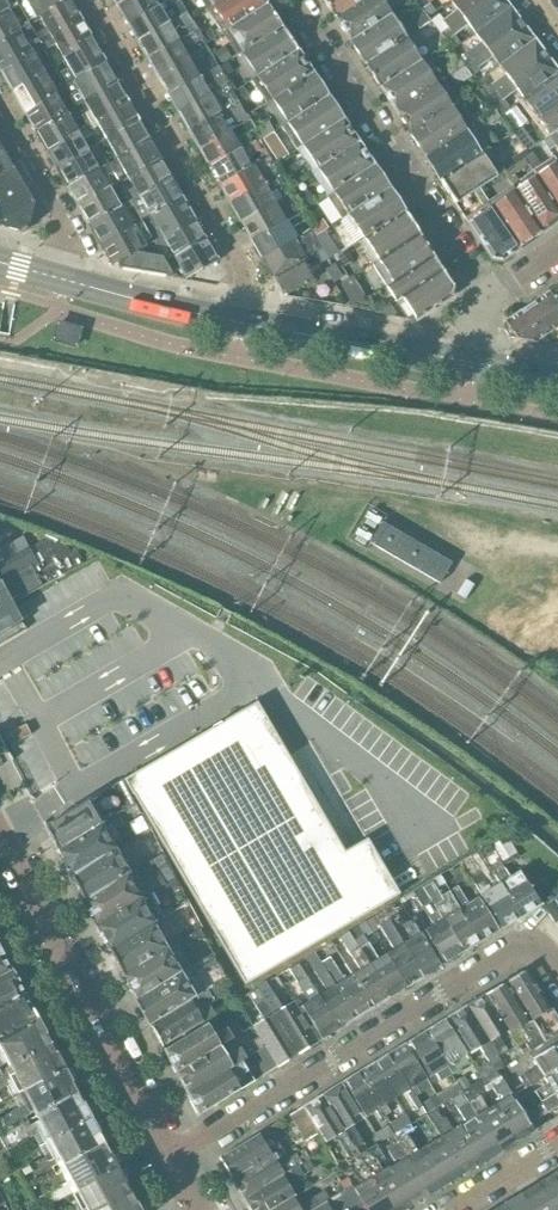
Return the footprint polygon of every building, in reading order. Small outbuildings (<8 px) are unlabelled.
[(18,5),(15,0),(0,0),(0,17),(18,5)] [(37,18),(40,17),(65,0),(26,0),(37,18)] [(77,13),(70,0),(65,0),(40,17),(47,28),(36,35),(40,44),(80,18),(77,13)] [(117,6),(119,9),(126,21),(128,24),(128,25),(159,6),(155,0),(126,0),(117,6)] [(159,6),(128,25),(135,37),(138,41),(138,43),(188,13),(180,0),(161,11),(159,6)] [(207,10),(209,10),(223,0),(201,0),(207,10)] [(267,1),(266,0),(223,0),(209,10),(223,33),(268,3),(267,1)] [(335,18),(363,0),(324,0),(335,18)] [(338,22),(350,41),(397,11),(390,0),(363,0),(335,18),(338,22)] [(418,2),(423,9),(436,0),(420,0),(418,2)] [(486,0),(453,0),(453,1),(458,8),(444,18),(441,13),(432,20),(431,21),(441,32),(442,34),(486,0)] [(507,0),(486,0),(442,34),(453,50),(462,43),(456,35),(470,25),(477,33),(511,6),(507,0)] [(284,27),(271,7),(268,3),(223,33),(238,56),(284,27)] [(30,26),(24,15),(18,5),(0,17),(0,44),(30,26)] [(465,66),(523,22),(511,6),(477,33),(483,41),(469,51),(462,43),(453,50),(459,57),(464,65),(465,66)] [(412,19),(419,29),(431,21),(432,20),(425,10),(412,19)] [(412,34),(397,11),(350,41),(366,64),(412,34)] [(138,43),(140,46),(148,60),(199,30),(189,12),(188,13),(138,43)] [(92,38),(90,35),(80,18),(40,44),(44,49),(45,51),(56,44),(63,56),(92,38)] [(441,32),(431,21),(419,29),(429,41),(441,32)] [(523,22),(465,66),(473,76),(481,70),(479,67),(494,56),(501,65),(535,38),(523,22)] [(40,44),(36,35),(34,34),(30,26),(0,44),(0,70),(40,44)] [(299,50),(292,39),(284,27),(238,56),(236,57),(251,81),(299,50)] [(199,30),(148,60),(159,78),(189,59),(194,56),(190,48),(204,38),(202,34),(199,30)] [(366,64),(380,87),(381,87),(428,56),(412,34),(366,64)] [(105,62),(100,52),(92,38),(63,56),(69,68),(58,75),(63,83),(54,88),(57,93),(65,87),(74,82),(105,62)] [(548,55),(547,54),(535,38),(501,65),(507,73),(498,80),(492,71),(477,82),(482,89),(490,99),(548,55)] [(3,75),(13,92),(55,65),(53,61),(42,67),(34,55),(44,49),(40,44),(0,70),(3,75)] [(223,47),(214,54),(222,66),(232,58),(223,47)] [(314,73),(299,50),(251,81),(252,82),(253,81),(267,104),(314,73)] [(548,55),(490,99),(494,105),(501,115),(511,107),(505,99),(519,89),(525,97),(557,72),(557,69),(548,55)] [(189,59),(159,78),(169,96),(209,71),(204,63),(195,69),(189,60),(195,57),(194,56),(189,59)] [(439,73),(428,56),(381,87),(396,110),(443,79),(439,73)] [(464,65),(459,57),(445,68),(450,74),(464,65)] [(117,82),(105,62),(74,82),(65,87),(68,92),(72,98),(77,107),(117,82)] [(229,63),(221,68),(226,77),(234,72),(229,63)] [(13,92),(13,93),(25,113),(57,93),(54,88),(48,78),(59,72),(55,65),(13,92)] [(169,96),(179,113),(229,83),(226,77),(221,68),(219,65),(209,71),(169,96)] [(473,76),(465,66),(464,65),(450,74),(459,87),(473,76)] [(557,102),(557,72),(525,97),(516,103),(530,123),(557,102)] [(329,96),(322,86),(314,73),(267,104),(282,127),(329,96)] [(396,110),(411,134),(459,102),(443,79),(396,110)] [(128,101),(117,82),(77,107),(82,116),(87,125),(128,101)] [(240,102),(234,92),(229,83),(179,113),(189,132),(240,102)] [(246,85),(234,92),(240,102),(248,116),(260,108),(246,85)] [(25,113),(30,121),(36,132),(67,112),(62,104),(72,98),(68,92),(65,87),(57,93),(25,113)] [(474,95),(482,105),(486,111),(494,105),(490,99),(482,89),(474,95)] [(344,119),(329,96),(282,127),(282,128),(284,127),(298,149),(344,119)] [(139,120),(138,119),(128,101),(87,125),(90,130),(93,135),(94,135),(92,131),(99,126),(107,139),(139,120)] [(250,120),(248,116),(240,102),(189,132),(200,150),(250,120)] [(411,134),(426,156),(474,125),(459,102),(411,134)] [(530,123),(530,124),(516,133),(529,150),(537,145),(532,138),(539,133),(544,140),(557,130),(557,102),(530,123)] [(36,132),(46,150),(77,131),(73,122),(82,116),(77,107),(67,112),(36,132)] [(512,108),(511,107),(501,115),(514,132),(521,127),(509,110),(512,108)] [(491,129),(503,120),(496,110),(484,119),(491,129)] [(359,142),(344,119),(298,149),(313,173),(359,142)] [(150,140),(139,120),(107,139),(98,145),(101,149),(102,149),(109,144),(118,159),(150,140)] [(200,150),(209,165),(210,168),(241,150),(236,141),(256,129),(250,120),(200,150)] [(269,121),(256,129),(262,138),(274,130),(269,121)] [(46,150),(57,169),(89,150),(83,140),(93,135),(90,130),(87,125),(77,131),(46,150)] [(426,156),(441,179),(489,148),(474,125),(426,156)] [(544,140),(550,150),(557,145),(557,147),(557,130),(544,140)] [(210,168),(220,185),(251,167),(247,160),(260,151),(265,159),(270,156),(260,138),(241,150),(210,168)] [(161,160),(154,147),(150,140),(118,159),(110,164),(115,174),(124,169),(127,175),(119,180),(119,181),(120,183),(161,160)] [(374,165),(359,142),(313,173),(327,196),(374,165)] [(57,169),(60,174),(67,186),(99,168),(94,160),(105,154),(102,149),(101,149),(98,145),(98,144),(89,150),(57,169)] [(441,179),(456,203),(473,192),(480,188),(480,187),(504,171),(489,148),(441,179)] [(2,149),(0,150),(0,174),(12,167),(2,149)] [(518,154),(502,165),(506,171),(525,158),(530,155),(526,149),(518,154)] [(555,156),(542,165),(533,151),(531,153),(531,154),(530,155),(525,158),(526,159),(534,171),(544,187),(557,209),(557,161),(555,156)] [(220,185),(231,203),(251,191),(281,174),(270,156),(265,159),(259,163),(264,173),(260,175),(253,165),(251,167),(220,185)] [(126,192),(130,200),(171,177),(161,160),(120,183),(121,184),(129,179),(134,188),(126,192)] [(67,186),(77,203),(78,205),(92,197),(110,187),(105,179),(115,174),(110,164),(109,162),(99,168),(67,186)] [(342,219),(377,197),(390,189),(374,165),(327,196),(342,219)] [(30,197),(12,167),(0,174),(0,226),(23,232),(27,230),(28,226),(34,204),(30,197)] [(557,222),(557,209),(544,187),(534,171),(513,186),(543,232),(557,222)] [(292,172),(283,177),(289,188),(298,183),(292,172)] [(231,203),(241,222),(275,203),(291,194),(288,189),(289,188),(283,177),(281,174),(251,191),(231,203)] [(171,177),(130,200),(131,201),(134,207),(135,208),(142,220),(181,197),(182,196),(171,177)] [(78,205),(82,212),(89,224),(121,205),(116,197),(125,191),(121,184),(120,183),(119,181),(110,187),(92,197),(78,205)] [(513,186),(490,201),(520,248),(543,232),(513,186)] [(480,188),(473,192),(481,204),(488,199),(480,188)] [(405,212),(395,197),(390,189),(377,197),(342,219),(342,220),(345,219),(359,242),(405,212)] [(305,193),(297,198),(305,210),(313,205),(305,193)] [(196,221),(192,214),(182,196),(181,197),(142,220),(142,221),(152,238),(155,244),(196,221)] [(89,224),(92,229),(101,245),(134,226),(126,211),(134,207),(131,201),(123,206),(122,205),(121,205),(89,224)] [(490,201),(466,217),(482,243),(492,258),(493,260),(500,261),(504,259),(520,248),(490,201)] [(241,222),(252,240),(303,211),(298,202),(280,212),(275,203),(241,222)] [(252,240),(262,259),(296,240),(290,230),(308,219),(303,211),(252,240)] [(414,238),(420,234),(405,212),(359,242),(352,246),(361,261),(344,271),(349,278),(347,280),(348,281),(353,277),(414,238)] [(324,219),(311,227),(317,236),(326,231),(329,228),(324,219)] [(101,245),(105,251),(113,266),(137,252),(147,247),(145,243),(152,238),(142,221),(134,226),(101,245)] [(155,244),(161,252),(163,257),(165,261),(166,262),(173,257),(206,238),(196,221),(155,244)] [(296,240),(262,259),(265,264),(272,277),(273,278),(306,259),(318,252),(323,249),(312,230),(307,233),(296,240)] [(333,242),(326,231),(317,236),(324,248),(333,242)] [(414,238),(373,264),(387,286),(434,256),(420,234),(414,238)] [(185,279),(219,260),(206,238),(173,257),(175,260),(179,268),(185,279)] [(347,251),(339,256),(345,266),(353,261),(347,251)] [(163,257),(137,252),(113,266),(114,267),(115,267),(118,265),(120,267),(120,268),(168,276),(169,276),(173,274),(166,262),(165,261),(163,257)] [(306,259),(273,278),(276,283),(284,297),(291,293),(315,279),(309,268),(323,260),(318,252),(306,259)] [(443,269),(437,260),(434,256),(387,286),(396,300),(443,269)] [(174,261),(169,264),(173,271),(179,268),(175,260),(174,261)] [(335,282),(340,279),(343,277),(335,264),(327,269),(335,282)] [(435,307),(452,296),(454,286),(443,269),(396,300),(408,319),(416,320),(435,307)] [(348,281),(341,285),(353,305),(365,297),(353,277),(348,281)] [(549,292),(557,306),(557,286),(549,292)] [(557,327),(557,306),(549,292),(505,322),(504,329),(509,338),(536,343),(557,327)] [(356,308),(378,312),(373,295),(354,306),(356,308)] [(398,314),(391,303),(378,312),(394,316),(398,314)] [(80,330),(59,324),(54,340),(75,347),(80,330)] [(371,539),(369,543),(370,544),(440,584),(452,563),(383,523),(381,522),(371,539)] [(19,619),(14,610),(11,604),(84,564),(76,550),(72,552),(67,544),(47,537),(37,544),(31,549),(0,565),(0,630),(19,619)] [(171,753),(126,779),(135,795),(249,986),(400,895),(367,839),(366,840),(345,852),(288,756),(257,702),(226,721),(224,722),(185,744),(171,753)] [(26,725),(10,733),(15,743),(31,735),(26,725)] [(90,801),(45,828),(47,831),(59,853),(104,825),(118,816),(136,805),(137,805),(123,780),(90,801)] [(136,805),(118,816),(124,826),(142,815),(136,805)] [(117,849),(104,825),(59,853),(72,877),(117,849)] [(480,851),(521,917),(541,905),(521,872),(510,878),(503,867),(520,857),(507,836),(480,851)] [(72,877),(85,902),(131,874),(117,849),(72,877)] [(481,896),(502,929),(521,917),(480,851),(470,857),(480,873),(471,878),(481,896)] [(85,902),(97,927),(142,899),(153,893),(175,880),(161,854),(131,874),(85,902)] [(180,890),(175,880),(153,893),(158,902),(180,890)] [(445,964),(462,953),(434,908),(422,887),(398,901),(401,906),(415,896),(434,926),(425,932),(445,964)] [(449,893),(459,911),(479,942),(498,931),(478,899),(469,905),(458,888),(449,893)] [(541,904),(554,925),(557,922),(557,893),(541,904)] [(154,925),(156,923),(142,899),(97,927),(111,952),(154,925)] [(462,953),(479,942),(459,911),(451,916),(442,902),(434,908),(462,953)] [(188,905),(168,917),(175,928),(195,915),(188,905)] [(424,977),(441,966),(412,919),(403,925),(392,906),(382,912),(424,977)] [(407,987),(424,977),(382,912),(365,922),(372,934),(380,929),(384,935),(394,950),(386,955),(407,987)] [(389,998),(407,987),(386,955),(378,960),(370,949),(364,939),(372,934),(365,922),(347,933),(389,998)] [(168,949),(154,925),(111,952),(124,977),(168,949)] [(187,949),(205,938),(199,930),(182,940),(187,949)] [(373,1008),(389,998),(347,933),(339,938),(360,972),(353,976),(373,1008)] [(0,949),(0,977),(12,970),(0,949)] [(182,973),(168,949),(124,977),(137,1001),(182,973)] [(356,1019),(322,964),(315,953),(306,958),(312,969),(326,992),(319,997),(339,1030),(356,1019)] [(137,1001),(150,1026),(227,979),(213,954),(182,973),(137,1001)] [(356,1019),(373,1008),(353,976),(344,981),(330,959),(322,964),(356,1019)] [(322,1040),(339,1030),(319,997),(299,964),(288,970),(308,1004),(302,1008),(322,1040)] [(541,1037),(545,1043),(557,1035),(557,1019),(552,1009),(527,969),(507,982),(538,1033),(541,1037)] [(12,971),(12,970),(0,977),(0,1006),(24,993),(12,971)] [(227,979),(150,1026),(162,1049),(202,1024),(202,1023),(215,1016),(209,1005),(221,997),(220,996),(232,988),(227,979)] [(256,988),(257,989),(298,1054),(318,1042),(294,1004),(283,1011),(265,982),(256,988)] [(507,982),(487,994),(508,1029),(511,1034),(521,1028),(528,1039),(538,1033),(507,982)] [(257,989),(248,994),(256,1007),(265,1022),(254,1029),(259,1037),(265,1047),(252,1055),(265,1075),(268,1073),(278,1067),(298,1054),(257,989)] [(24,993),(0,1006),(0,1039),(37,1019),(24,993)] [(487,994),(468,1006),(499,1057),(508,1051),(498,1035),(508,1029),(487,994)] [(468,1006),(449,1018),(470,1052),(480,1046),(490,1062),(477,1070),(484,1081),(498,1072),(505,1067),(499,1057),(468,1006)] [(37,1019),(0,1039),(0,1065),(6,1062),(8,1066),(51,1043),(37,1019)] [(472,1062),(446,1019),(427,1031),(453,1073),(472,1062)] [(219,1047),(232,1039),(243,1032),(237,1022),(213,1037),(206,1027),(164,1053),(175,1074),(219,1047)] [(427,1031),(409,1042),(431,1077),(435,1074),(440,1081),(453,1073),(427,1031)] [(530,1042),(526,1044),(531,1052),(545,1043),(541,1037),(538,1033),(528,1039),(530,1042)] [(219,1047),(175,1074),(181,1084),(186,1095),(187,1095),(250,1056),(252,1055),(265,1047),(259,1037),(226,1058),(219,1047)] [(51,1043),(8,1066),(11,1070),(2,1075),(0,1072),(0,1089),(6,1086),(12,1097),(64,1068),(51,1043)] [(532,1059),(537,1066),(520,1076),(524,1082),(510,1091),(513,1096),(544,1077),(557,1068),(557,1043),(532,1059)] [(405,1044),(390,1053),(411,1088),(425,1080),(427,1079),(405,1044)] [(390,1053),(375,1063),(396,1098),(405,1092),(417,1110),(422,1107),(416,1097),(411,1088),(390,1053)] [(250,1056),(187,1095),(198,1116),(240,1090),(254,1081),(247,1070),(245,1067),(253,1062),(250,1056)] [(375,1063),(359,1072),(386,1116),(391,1113),(386,1104),(396,1098),(375,1063)] [(64,1068),(12,1097),(18,1107),(0,1117),(0,1135),(26,1121),(24,1117),(33,1112),(35,1116),(77,1093),(64,1068)] [(544,1077),(548,1084),(531,1094),(525,1098),(529,1104),(521,1108),(524,1112),(537,1104),(557,1092),(557,1068),(544,1077)] [(456,1081),(464,1093),(481,1082),(484,1081),(477,1070),(471,1074),(477,1082),(470,1086),(464,1076),(456,1081)] [(359,1072),(344,1082),(365,1117),(375,1110),(381,1119),(386,1116),(359,1072)] [(535,1130),(524,1113),(524,1112),(521,1108),(513,1096),(510,1091),(498,1072),(484,1081),(481,1082),(485,1088),(491,1084),(501,1100),(494,1104),(517,1141),(535,1130)] [(451,1099),(451,1100),(464,1093),(456,1081),(457,1083),(436,1096),(441,1105),(451,1099)] [(500,1151),(517,1141),(494,1104),(488,1108),(482,1098),(487,1095),(484,1089),(485,1088),(481,1082),(464,1093),(500,1151)] [(341,1084),(321,1096),(359,1157),(367,1152),(366,1151),(351,1125),(362,1118),(341,1084)] [(537,1104),(544,1115),(557,1106),(557,1092),(537,1104)] [(78,1095),(77,1093),(35,1116),(38,1120),(29,1125),(26,1121),(0,1135),(0,1138),(6,1149),(32,1134),(39,1146),(91,1118),(78,1095)] [(482,1162),(500,1151),(464,1093),(451,1100),(465,1123),(460,1126),(482,1162)] [(315,1127),(324,1141),(330,1137),(335,1144),(337,1143),(347,1158),(345,1159),(348,1163),(359,1157),(321,1096),(303,1107),(315,1127)] [(436,1096),(425,1103),(430,1112),(441,1105),(436,1096)] [(289,1116),(302,1136),(315,1127),(303,1107),(289,1116)] [(465,1172),(482,1162),(460,1126),(453,1130),(445,1117),(441,1119),(436,1110),(429,1114),(465,1172)] [(447,1183),(465,1172),(429,1114),(426,1115),(440,1138),(425,1147),(447,1183)] [(404,1115),(391,1123),(397,1134),(411,1125),(404,1115)] [(105,1144),(91,1118),(39,1146),(45,1157),(18,1172),(26,1186),(54,1171),(52,1167),(61,1162),(63,1166),(105,1144)] [(381,1143),(394,1135),(397,1134),(391,1123),(375,1133),(381,1143)] [(430,1194),(447,1183),(425,1147),(419,1151),(408,1134),(414,1130),(411,1125),(397,1134),(394,1135),(398,1140),(430,1194)] [(222,1163),(231,1179),(271,1155),(266,1145),(259,1134),(224,1156),(222,1163)] [(413,1204),(430,1194),(398,1140),(387,1147),(397,1164),(391,1168),(413,1204)] [(118,1168),(105,1144),(63,1166),(65,1171),(57,1176),(54,1171),(26,1186),(33,1200),(60,1186),(66,1196),(118,1168)] [(413,1204),(391,1168),(389,1169),(376,1145),(366,1151),(367,1152),(359,1157),(392,1209),(404,1209),(413,1204)] [(231,1179),(244,1200),(309,1159),(304,1150),(289,1158),(277,1165),(271,1155),(231,1179)] [(359,1157),(348,1163),(362,1186),(354,1190),(363,1204),(367,1209),(392,1209),(359,1157)] [(294,1196),(296,1195),(289,1185),(317,1169),(312,1159),(310,1160),(309,1159),(244,1200),(250,1209),(272,1209),(294,1196)] [(118,1168),(66,1196),(72,1207),(67,1209),(102,1209),(132,1194),(118,1168)] [(538,1183),(554,1209),(557,1209),(557,1177),(556,1173),(538,1183)] [(531,1209),(554,1209),(538,1183),(521,1194),(531,1209)] [(10,1184),(1,1189),(5,1197),(14,1192),(10,1184)] [(363,1204),(354,1190),(352,1186),(329,1199),(312,1209),(354,1209),(363,1204)] [(329,1199),(324,1191),(310,1199),(300,1206),(294,1196),(272,1209),(312,1209),(329,1199)] [(11,1208),(21,1203),(14,1192),(5,1197),(11,1208)] [(132,1194),(102,1209),(141,1209),(132,1194)] [(504,1204),(508,1209),(531,1209),(521,1194),(504,1204)]
